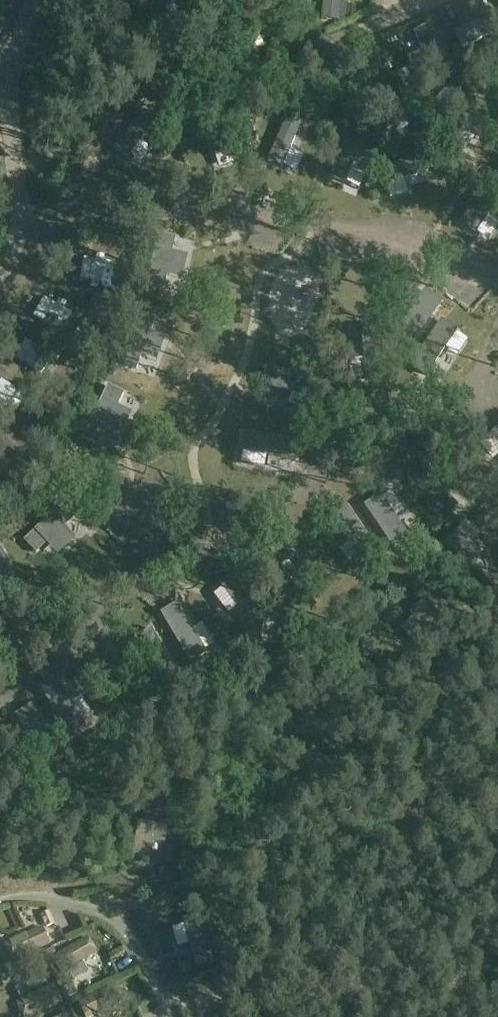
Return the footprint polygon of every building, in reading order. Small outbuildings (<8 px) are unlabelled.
[(489,17),(452,32),(459,48),(496,32),(489,17)] [(406,57),(413,73),(442,60),(426,25),(412,32),(420,51),(406,57)] [(462,127),(474,138),(475,138),(488,124),(448,87),(434,101),(462,127)] [(396,130),(407,125),(397,98),(385,103),(396,130)] [(487,213),(497,198),(497,182),(489,176),(457,221),(474,232),(475,230),(487,213)] [(175,239),(157,234),(145,286),(163,290),(166,276),(168,276),(174,253),(172,252),(175,239)] [(423,289),(421,291),(410,308),(391,335),(407,346),(439,300),(423,289)] [(46,333),(75,339),(79,318),(50,312),(46,333)] [(156,320),(139,314),(119,364),(136,370),(142,357),(143,357),(152,334),(150,334),(156,320)] [(455,332),(456,330),(439,318),(407,364),(424,376),(443,349),(455,332)] [(360,324),(361,357),(361,378),(361,380),(381,380),(380,323),(360,324)] [(290,392),(314,399),(315,399),(320,380),(270,367),(266,366),(261,385),(265,386),(290,392)] [(123,393),(107,386),(84,434),(101,442),(107,429),(108,430),(118,407),(117,407),(123,393)] [(488,432),(490,434),(497,444),(497,424),(488,432)] [(296,440),(292,439),(240,431),(237,450),(239,450),(263,454),(289,459),(293,459),(296,440)] [(363,506),(392,549),(395,552),(411,541),(408,538),(393,516),(380,496),(379,495),(363,506)] [(76,517),(63,504),(24,540),(36,554),(47,544),(48,545),(66,528),(65,527),(76,517)] [(348,510),(346,507),(330,517),(332,521),(347,543),(360,563),(361,565),(377,554),(348,510)] [(2,547),(0,548),(0,569),(10,564),(2,547)] [(264,615),(232,573),(217,585),(249,626),(264,615)] [(204,650),(177,605),(160,615),(187,660),(204,650)] [(177,676),(150,631),(133,641),(160,686),(177,676)] [(83,723),(56,678),(39,688),(66,733),(83,723)] [(36,707),(34,704),(17,714),(19,717),(33,740),(45,761),(46,762),(63,752),(36,707)] [(140,821),(133,862),(150,865),(154,842),(166,844),(169,826),(140,821)] [(13,961),(51,944),(42,925),(4,943),(13,961)] [(199,976),(212,974),(204,936),(191,939),(199,976)] [(61,975),(97,954),(87,937),(51,958),(61,975)] [(172,990),(191,982),(184,964),(165,972),(172,990)] [(64,1003),(54,984),(17,1003),(24,1016),(35,1016),(64,1003)] [(124,1002),(116,984),(78,1002),(85,1016),(93,1016),(124,1002)]
